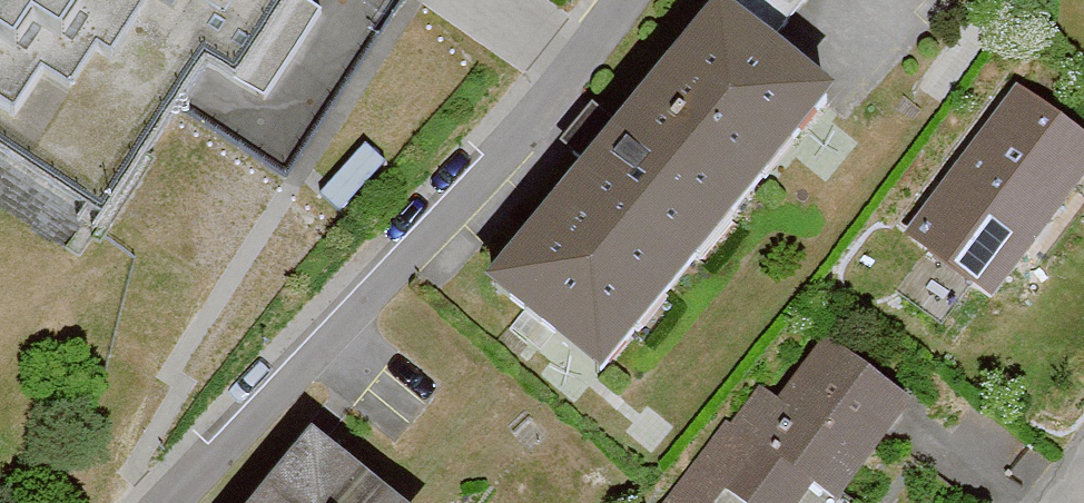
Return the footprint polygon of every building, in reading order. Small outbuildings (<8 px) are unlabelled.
[(13,119),(37,81),(64,98),(95,49),(116,62),(155,0),(70,0),(81,7),(62,37),(34,19),(11,55),(0,48),(0,110),(13,119)] [(11,55),(34,19),(62,37),(81,7),(70,0),(0,0),(0,48),(11,55)] [(402,0),(281,0),(246,60),(217,43),(179,108),(298,177),(402,0)] [(726,0),(684,0),(471,259),(575,348),(814,65),(726,0)] [(1016,87),(907,232),(976,283),(1009,240),(1026,253),(1083,176),(1083,138),(1016,87)] [(22,172),(0,158),(0,204),(22,172)] [(830,339),(781,402),(760,386),(671,502),(721,502),(726,497),(735,502),(806,502),(818,488),(838,502),(843,502),(918,405),(830,339)] [(231,502),(352,502),(281,444),(231,502)]
